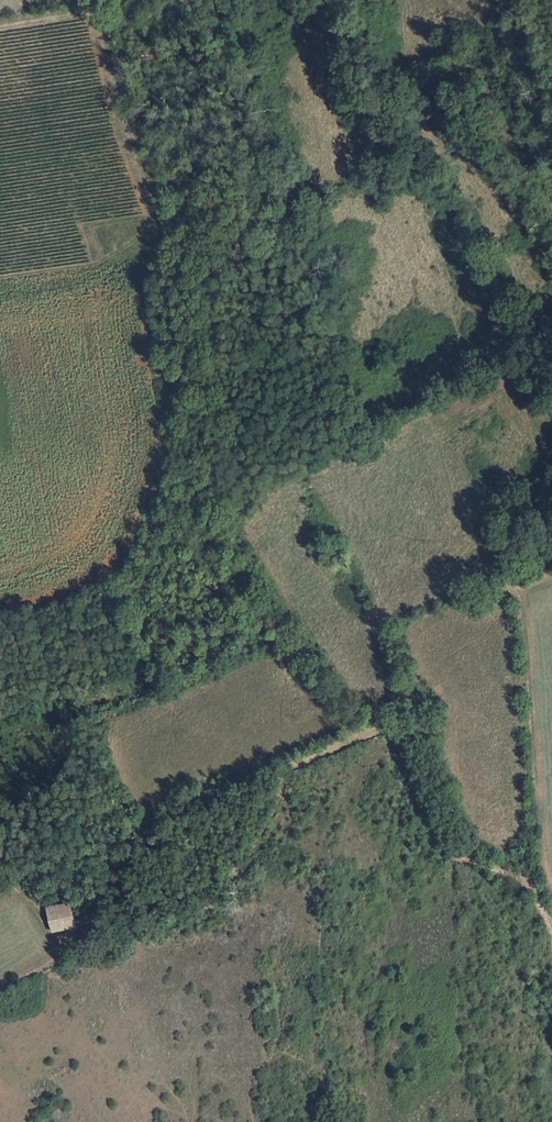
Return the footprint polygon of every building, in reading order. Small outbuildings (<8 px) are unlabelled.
[(160,329),(148,330),(149,342),(160,342),(160,329)] [(73,924),(67,898),(45,904),(52,930),(73,924)]
